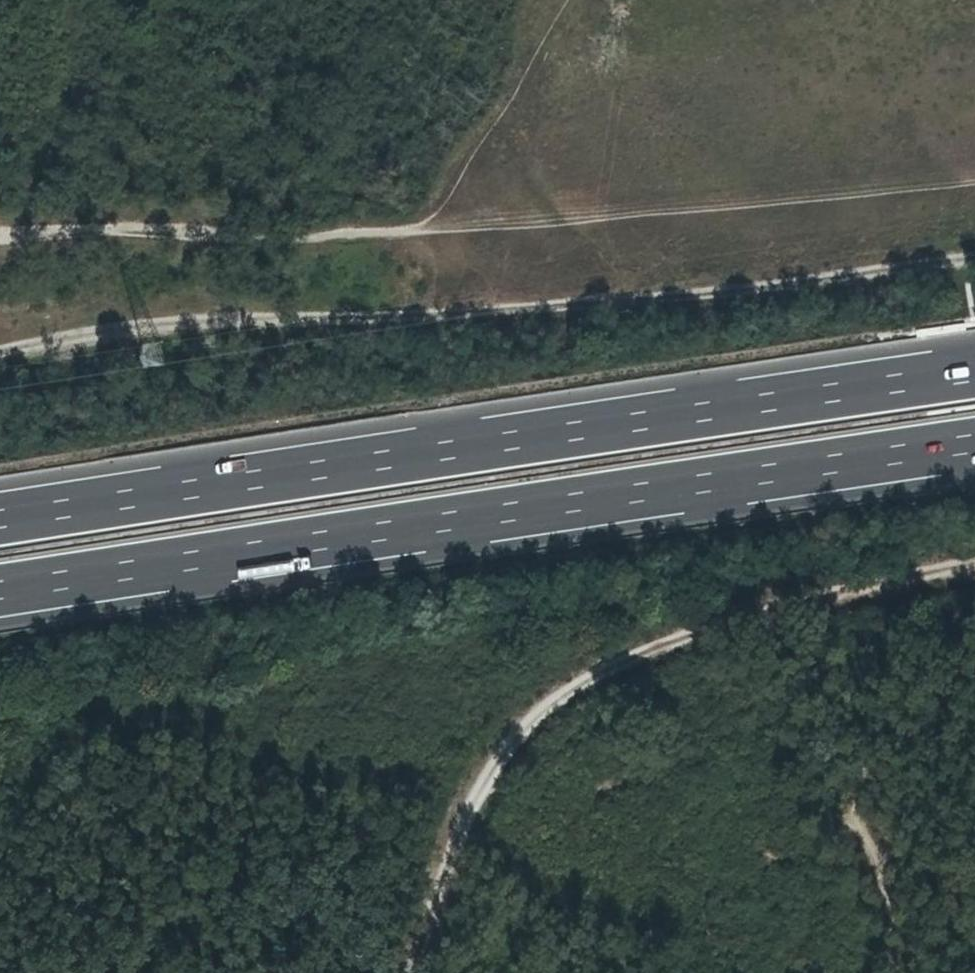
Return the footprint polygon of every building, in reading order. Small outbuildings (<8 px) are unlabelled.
[(8,614),(6,601),(0,602),(0,616),(8,614)]
